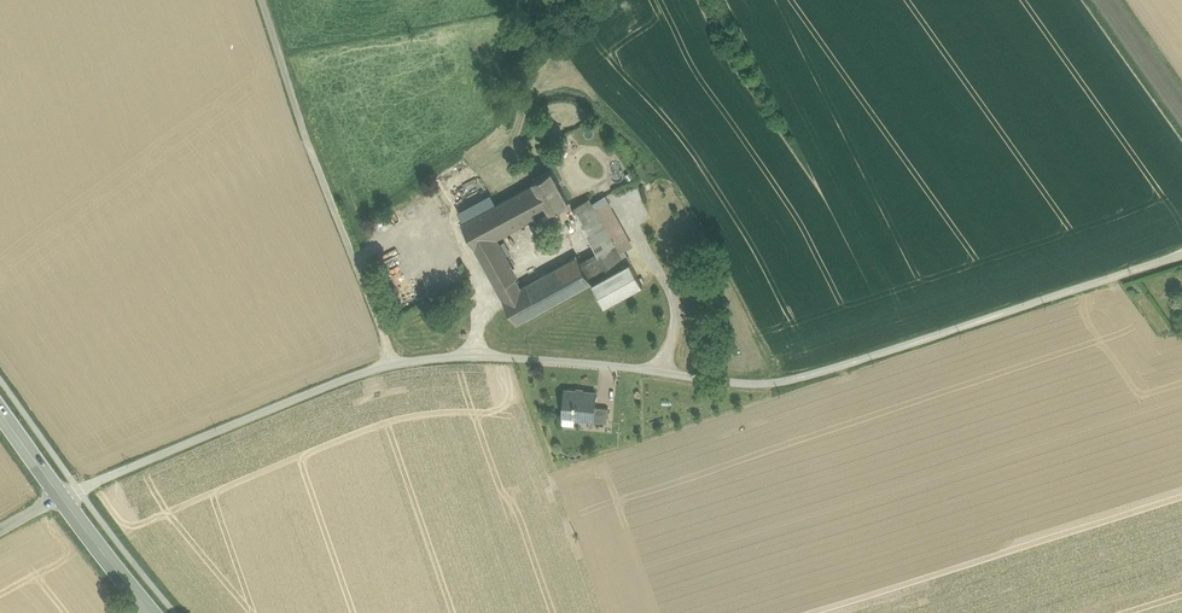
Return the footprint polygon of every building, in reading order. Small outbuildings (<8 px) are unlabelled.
[(551,169),(532,179),(534,182),(548,207),(549,210),(568,200),(551,169)] [(458,189),(469,209),(490,198),(480,178),(458,189)] [(548,207),(534,182),(462,222),(492,278),(511,266),(495,236),(548,207)] [(591,197),(572,207),(585,229),(603,219),(596,206),(591,197)] [(603,219),(620,251),(624,249),(633,244),(609,199),(596,206),(603,219)] [(603,219),(585,229),(599,254),(609,271),(626,262),(620,251),(603,219)] [(642,283),(624,249),(620,251),(626,262),(609,271),(592,281),(592,282),(604,304),(642,283)] [(599,254),(582,264),(592,281),(609,271),(599,254)] [(577,255),(522,286),(516,275),(496,285),(517,323),(592,282),(592,281),(582,264),(577,255)] [(516,275),(511,266),(492,278),(496,285),(516,275)] [(597,392),(568,389),(567,397),(564,397),(562,416),(594,418),(594,419),(595,406),(597,392)] [(608,407),(595,406),(594,419),(594,418),(593,421),(607,422),(608,407)]
